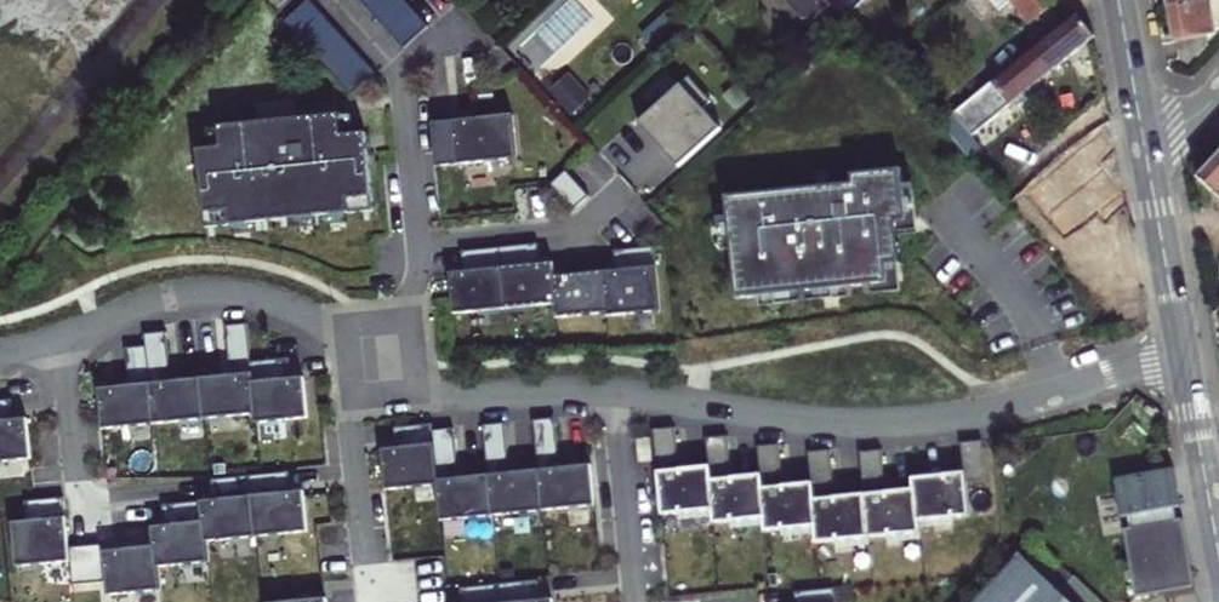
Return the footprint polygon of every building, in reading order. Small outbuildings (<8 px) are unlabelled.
[(377,74),(310,0),(309,0),(285,22),(352,96),(377,74)] [(405,0),(360,0),(404,49),(429,27),(405,0)] [(788,7),(802,22),(814,22),(830,8),(824,2),(826,0),(788,0),(788,7)] [(993,5),(1008,22),(1014,17),(1020,24),(1046,0),(998,0),(993,5)] [(1162,7),(1168,39),(1175,38),(1179,60),(1207,54),(1217,42),(1216,31),(1218,30),(1218,0),(1202,0),(1162,7)] [(1104,41),(1083,19),(957,127),(978,149),(1104,41)] [(591,101),(568,77),(548,95),(571,119),(591,101)] [(635,132),(675,176),(718,136),(700,117),(708,109),(685,85),(635,132)] [(300,98),(290,99),(292,119),(302,118),(300,98)] [(199,150),(207,229),(232,226),(263,223),(290,220),(349,214),(374,211),(366,132),(356,134),(344,135),(342,116),(342,114),(302,118),(292,119),(290,99),(255,103),(257,123),(220,126),(220,129),(222,147),(210,149),(199,150)] [(354,115),(342,116),(344,135),(356,134),(354,115)] [(435,123),(440,167),(521,159),(516,115),(435,123)] [(1124,126),(1075,171),(1082,179),(1086,183),(1093,176),(1096,178),(1128,148),(1124,126)] [(210,149),(222,147),(220,129),(208,130),(210,149)] [(1200,165),(1218,183),(1218,145),(1200,165)] [(726,198),(737,300),(890,283),(888,266),(902,265),(898,234),(909,233),(902,168),(853,174),(854,185),(726,198)] [(571,171),(555,185),(579,210),(594,195),(571,171)] [(1082,179),(1075,171),(1050,194),(1057,202),(1082,179)] [(1095,269),(1107,258),(1057,202),(1050,194),(1028,214),(1092,286),(1102,277),(1095,269)] [(350,223),(349,214),(290,220),(290,229),(350,223)] [(264,232),(263,223),(232,226),(233,235),(264,232)] [(504,248),(511,311),(562,306),(559,278),(557,263),(545,265),(543,244),(504,248)] [(614,314),(615,317),(667,311),(660,246),(620,251),(622,271),(610,272),(614,314)] [(454,275),(459,317),(511,311),(504,248),(462,253),(464,273),(454,275)] [(610,272),(559,278),(562,306),(563,319),(614,314),(610,272)] [(101,392),(105,433),(258,418),(258,427),(311,422),(307,381),(295,382),(293,362),(254,366),(250,327),(228,330),(232,368),(240,368),(241,378),(166,386),(165,375),(173,375),(169,336),(147,338),(149,350),(128,352),(132,389),(101,392)] [(31,458),(26,418),(13,419),(11,399),(0,400),(0,462),(31,458)] [(443,488),(447,524),(600,506),(596,466),(557,470),(556,459),(564,458),(559,419),(538,422),(543,472),(507,476),(506,465),(514,464),(509,425),(487,428),(493,478),(456,482),(455,471),(463,470),(458,431),(438,434),(438,427),(398,431),(401,452),(387,453),(391,494),(443,488)] [(660,431),(670,520),(692,518),(725,515),(725,521),(726,530),(743,528),(776,525),(777,531),(778,538),(794,536),(827,532),(828,539),(828,544),(848,541),(881,538),(900,536),(933,532),(933,527),(932,521),(965,517),(982,515),(979,482),(999,480),(994,439),(973,441),(976,472),(923,477),(925,489),(889,493),(888,484),(896,483),(893,449),(871,452),(875,494),(838,498),(837,489),(846,488),(842,450),(820,452),(824,486),(783,491),(782,482),(792,481),(788,444),(766,447),(770,476),(731,480),(730,471),(740,470),(736,437),(714,439),(717,468),(680,472),(679,463),(686,462),(682,429),(660,431)] [(644,439),(646,462),(659,461),(657,437),(644,439)] [(1179,513),(1173,475),(1113,484),(1119,523),(1125,522),(1127,534),(1121,535),(1131,601),(1191,593),(1181,525),(1174,526),(1172,514),(1179,513)] [(214,485),(216,505),(165,510),(167,531),(155,532),(157,551),(108,556),(107,549),(71,553),(66,502),(27,507),(29,526),(15,528),(20,572),(73,566),(76,590),(110,587),(111,600),(164,595),(162,572),(212,567),(210,546),(311,536),(307,495),(294,496),(292,476),(214,485)] [(692,518),(692,525),(725,521),(725,515),(692,518)] [(932,521),(933,527),(965,524),(965,517),(932,521)] [(743,528),(744,535),(777,531),(776,525),(743,528)] [(794,536),(795,542),(828,539),(827,532),(794,536)] [(900,536),(901,542),(934,538),(933,532),(900,536)] [(848,541),(849,548),(882,544),(881,538),(848,541)] [(1067,576),(1054,592),(1010,554),(967,601),(1096,601),(1067,576)] [(1063,575),(1052,565),(1040,578),(1051,588),(1063,575)] [(545,584),(468,593),(469,601),(547,601),(545,584)] [(835,589),(795,593),(796,601),(836,601),(835,589)] [(267,601),(326,601),(325,594),(267,600),(267,601)]
